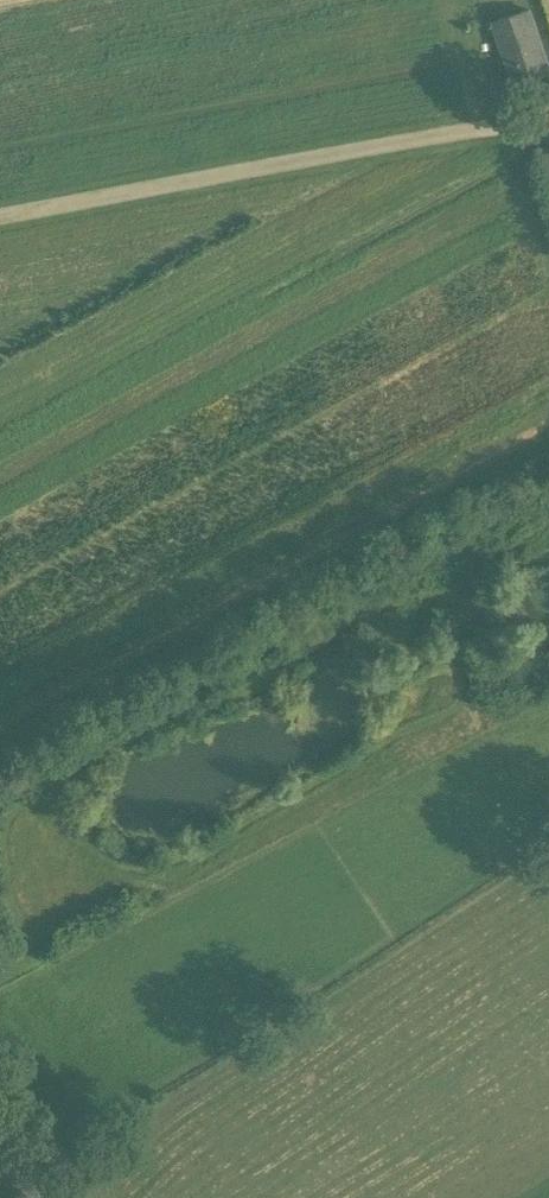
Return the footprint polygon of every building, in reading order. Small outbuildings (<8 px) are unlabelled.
[(548,72),(548,71),(528,10),(494,22),(514,83),(548,72)] [(537,156),(548,191),(548,152),(537,156)]
